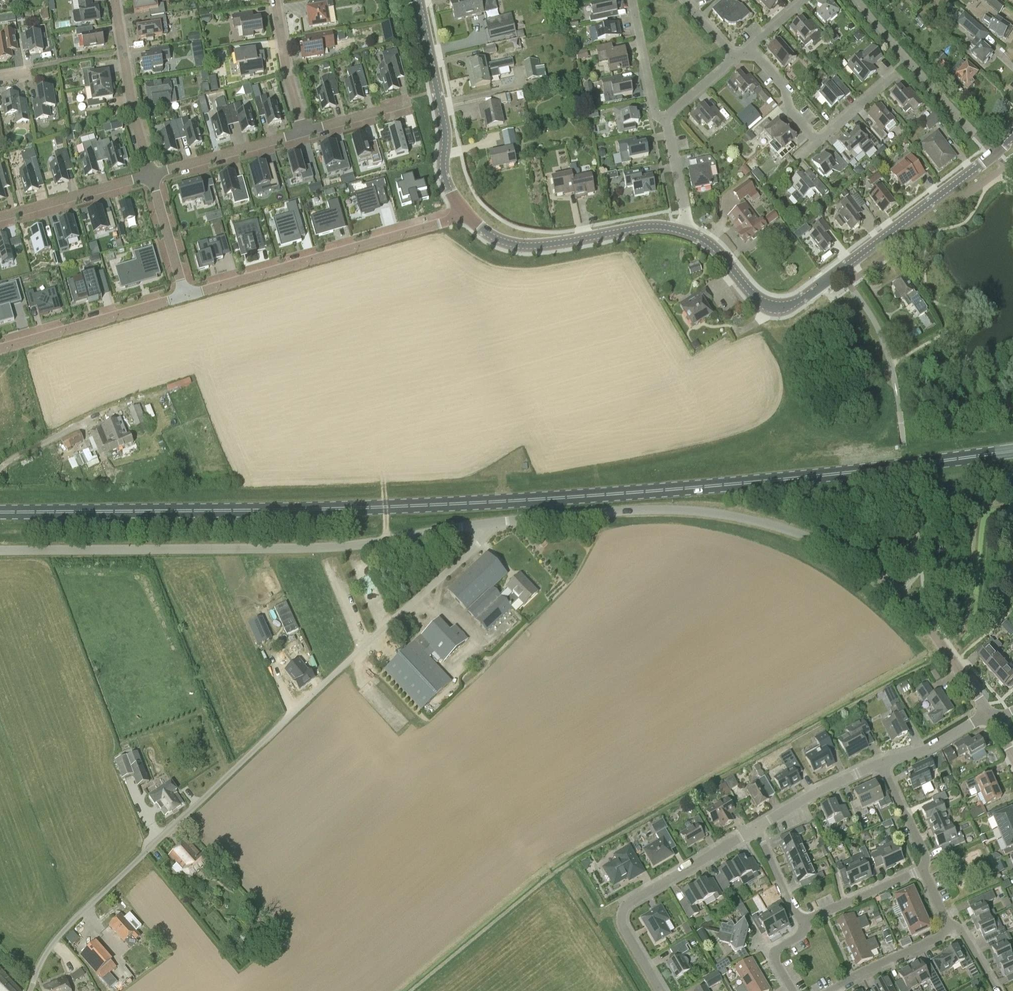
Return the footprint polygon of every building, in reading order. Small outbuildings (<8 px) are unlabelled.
[(100,20),(98,5),(92,6),(91,0),(79,0),(78,0),(80,8),(79,8),(82,23),(100,20)] [(165,14),(164,4),(158,5),(157,0),(134,0),(132,0),(134,13),(149,11),(150,17),(165,14)] [(333,8),(332,0),(317,0),(318,5),(306,7),(309,28),(330,24),(328,9),(333,8)] [(450,1),(452,10),(485,2),(488,1),(488,0),(455,0),(450,1)] [(593,17),(589,17),(590,23),(608,19),(607,14),(616,12),(614,0),(613,0),(590,5),(593,17)] [(736,23),(738,22),(739,21),(740,22),(749,14),(741,5),(740,6),(739,4),(737,3),(734,2),(732,2),(730,2),(727,3),(724,0),(723,0),(712,10),(723,22),(724,20),(726,22),(728,23),(728,24),(731,25),(733,25),(736,25),(736,23)] [(769,11),(780,1),(779,0),(759,0),(769,11)] [(831,2),(829,0),(823,0),(817,5),(822,10),(817,14),(825,23),(839,11),(836,8),(837,7),(832,1),(831,2)] [(983,1),(999,15),(1006,7),(998,0),(984,0),(983,1)] [(488,1),(485,2),(452,10),(455,21),(491,12),(488,1)] [(987,46),(983,42),(989,34),(964,12),(955,22),(975,39),(970,45),(975,49),(970,54),(982,65),(983,64),(985,63),(987,61),(987,59),(992,53),(986,48),(987,46)] [(253,34),(263,32),(260,19),(248,21),(247,14),(232,16),(234,28),(241,27),(243,38),(253,37),(253,34)] [(511,14),(485,20),(490,38),(516,32),(511,14)] [(6,16),(7,23),(15,22),(14,15),(6,16)] [(1009,26),(995,18),(994,20),(986,16),(982,22),(989,27),(988,29),(1002,38),(1005,40),(1010,32),(1007,30),(1009,26)] [(169,34),(167,27),(166,17),(150,19),(151,25),(137,27),(139,40),(147,39),(147,41),(153,40),(153,38),(167,36),(169,34)] [(805,47),(812,41),(815,44),(824,36),(815,26),(810,30),(801,19),(790,30),(795,36),(797,34),(800,38),(798,39),(805,47)] [(381,25),(385,43),(394,41),(390,23),(381,25)] [(598,42),(605,40),(619,38),(616,24),(609,25),(595,28),(598,42)] [(835,44),(839,40),(827,26),(823,30),(835,44)] [(84,49),(104,45),(102,32),(89,34),(88,28),(76,30),(77,36),(82,35),(84,49)] [(30,55),(43,52),(40,33),(29,35),(28,29),(20,30),(23,47),(29,46),(30,55)] [(17,50),(14,31),(1,34),(2,39),(0,39),(0,60),(12,58),(11,51),(17,50)] [(525,38),(523,31),(516,32),(518,40),(525,38)] [(864,36),(859,31),(853,36),(856,39),(860,40),(864,36)] [(332,46),(334,44),(332,33),(315,35),(316,42),(300,44),(302,59),(323,56),(322,49),(324,49),(325,47),(332,46)] [(784,69),(796,58),(779,39),(767,49),(784,69)] [(204,67),(200,43),(192,44),(196,69),(204,67)] [(497,53),(495,46),(486,48),(482,49),(484,56),(497,53)] [(611,72),(627,69),(623,50),(611,53),(610,46),(597,49),(600,62),(608,60),(611,72)] [(871,66),(881,57),(872,47),(862,56),(861,55),(847,66),(862,83),(876,71),(871,66)] [(162,61),(170,60),(168,48),(154,50),(155,56),(142,58),(142,63),(141,64),(142,69),(144,70),(144,73),(153,72),(152,69),(163,68),(162,61)] [(386,93),(399,89),(397,80),(395,75),(403,73),(400,59),(399,59),(397,50),(382,54),(382,55),(383,54),(385,63),(383,64),(382,65),(381,67),(380,68),(380,70),(380,72),(380,74),(381,78),(380,78),(379,80),(379,82),(380,83),(381,84),(383,83),(386,93)] [(589,58),(587,50),(576,52),(577,60),(589,58)] [(262,62),(265,62),(264,53),(255,55),(254,52),(235,55),(237,66),(239,66),(241,78),(254,76),(254,74),(264,72),(262,62)] [(946,59),(940,52),(934,58),(939,63),(943,59),(944,61),(946,59)] [(485,60),(478,61),(478,57),(465,60),(469,77),(498,70),(497,63),(486,66),(485,60)] [(938,64),(944,69),(948,64),(943,59),(938,64)] [(540,69),(538,60),(524,64),(528,82),(546,77),(544,68),(540,69)] [(971,81),(977,74),(966,64),(954,78),(967,90),(973,83),(971,81)] [(361,66),(347,70),(349,78),(351,77),(352,81),(345,83),(350,103),(364,99),(360,85),(366,83),(361,66)] [(91,88),(111,85),(109,72),(95,75),(94,69),(82,70),(85,89),(91,88)] [(498,70),(469,77),(471,89),(490,85),(489,79),(500,77),(498,70)] [(743,95),(748,90),(751,94),(759,87),(751,78),(746,82),(739,73),(727,84),(734,93),(738,90),(743,95)] [(317,91),(318,95),(317,96),(316,96),(316,97),(315,98),(315,99),(316,99),(316,100),(316,101),(317,101),(318,101),(319,101),(322,111),(336,107),(332,93),(338,91),(333,75),(321,78),(324,89),(317,91)] [(821,85),(825,89),(819,95),(831,108),(843,98),(844,99),(850,93),(836,77),(830,82),(828,79),(821,85)] [(623,98),(622,96),(632,94),(630,82),(616,84),(615,78),(601,81),(606,104),(622,101),(622,98),(623,98)] [(163,107),(177,103),(176,97),(172,98),(169,81),(146,85),(149,102),(162,99),(163,107)] [(242,86),(246,95),(253,93),(250,83),(242,86)] [(593,92),(591,83),(583,84),(585,93),(593,92)] [(111,85),(91,88),(93,101),(87,102),(88,108),(100,106),(99,100),(113,98),(111,85)] [(49,108),(55,107),(52,88),(37,90),(40,104),(34,105),(36,120),(48,118),(47,113),(49,113),(49,108)] [(909,89),(904,93),(899,88),(890,96),(902,110),(908,106),(913,112),(922,104),(909,89)] [(766,103),(771,99),(764,91),(759,95),(766,103)] [(17,124),(29,121),(27,109),(20,110),(17,93),(2,96),(5,116),(13,114),(15,116),(17,124)] [(507,103),(505,95),(505,94),(493,97),(494,104),(480,107),(481,116),(484,115),(487,128),(503,124),(499,105),(507,103)] [(282,122),(276,103),(269,105),(266,96),(254,99),(258,113),(264,112),(268,126),(282,122)] [(204,97),(198,99),(203,114),(209,113),(204,97)] [(228,107),(232,121),(238,119),(242,133),(255,130),(250,110),(242,112),(240,103),(228,107)] [(875,109),(868,115),(876,124),(871,129),(881,141),(886,136),(882,131),(885,128),(889,132),(896,125),(892,122),(894,120),(880,104),(879,106),(880,107),(876,110),(875,109)] [(706,127),(712,122),(716,127),(724,120),(716,111),(711,115),(703,105),(690,116),(697,125),(701,121),(706,127)] [(232,121),(228,107),(216,110),(219,119),(211,121),(216,140),(230,137),(226,122),(232,121)] [(636,111),(628,112),(627,107),(614,109),(619,133),(636,130),(634,124),(638,123),(638,121),(640,121),(638,114),(636,114),(636,111)] [(598,118),(597,111),(588,113),(589,119),(598,118)] [(755,112),(742,122),(748,128),(760,118),(755,112)] [(171,114),(173,122),(164,125),(166,133),(158,136),(164,155),(177,151),(173,137),(179,135),(176,121),(175,121),(173,114),(171,114)] [(929,130),(939,121),(933,114),(922,123),(929,130)] [(187,118),(176,121),(179,135),(185,134),(189,148),(203,144),(198,125),(190,127),(187,118)] [(777,120),(769,127),(764,122),(754,131),(759,136),(763,132),(772,142),(788,128),(787,128),(786,129),(777,120)] [(120,121),(110,124),(112,130),(122,128),(120,121)] [(391,141),(394,150),(396,158),(408,154),(406,147),(413,145),(410,132),(403,134),(400,126),(383,131),(384,133),(380,134),(383,143),(391,141)] [(796,138),(788,128),(772,142),(774,141),(779,147),(774,151),(782,160),(792,151),(787,146),(796,138)] [(858,130),(850,137),(849,138),(857,147),(864,155),(873,147),(878,143),(868,131),(863,135),(858,130)] [(502,133),(506,152),(490,155),(494,171),(515,166),(514,158),(519,157),(513,131),(502,133)] [(937,133),(924,142),(919,146),(928,157),(929,157),(939,170),(950,161),(948,158),(953,154),(937,133)] [(849,138),(850,137),(846,134),(837,142),(845,151),(841,155),(849,164),(857,157),(852,152),(857,147),(849,138)] [(365,136),(352,140),(359,163),(371,160),(373,166),(382,164),(376,145),(368,147),(365,136)] [(96,141),(101,157),(107,156),(111,170),(125,166),(123,161),(128,160),(125,149),(120,150),(119,147),(111,149),(109,140),(97,143),(96,141)] [(621,161),(629,160),(648,156),(646,143),(632,146),(631,140),(617,143),(621,161)] [(101,157),(96,141),(82,145),(84,154),(87,153),(88,155),(80,158),(85,177),(99,173),(95,159),(101,157)] [(339,157),(336,144),(320,148),(326,169),(341,165),(342,172),(350,170),(346,155),(339,157)] [(65,167),(71,166),(66,150),(54,153),(57,164),(50,166),(55,185),(69,182),(65,167)] [(35,176),(41,174),(34,151),(22,154),(27,172),(20,174),(25,194),(39,190),(35,176)] [(835,154),(831,158),(829,155),(827,157),(824,153),(818,159),(816,157),(812,161),(819,169),(817,171),(823,178),(835,168),(841,174),(847,168),(835,154)] [(288,158),(293,178),(301,176),(303,181),(313,178),(310,166),(304,168),(300,154),(288,158)] [(915,180),(924,174),(910,156),(900,163),(902,165),(891,172),(902,187),(913,179),(913,180),(914,180),(915,180)] [(713,185),(717,184),(716,177),(712,177),(710,168),(716,167),(715,163),(710,157),(697,160),(698,166),(687,168),(692,190),(713,185)] [(271,191),(280,189),(273,165),(265,167),(265,164),(250,168),(256,188),(269,185),(271,191)] [(590,177),(580,179),(579,174),(580,174),(579,171),(577,170),(575,164),(569,166),(572,175),(570,175),(572,181),(571,181),(574,192),(573,192),(575,200),(583,198),(583,196),(593,194),(590,177)] [(863,172),(859,166),(853,171),(858,177),(863,172)] [(652,175),(641,178),(640,171),(623,174),(625,185),(628,188),(632,187),(634,197),(644,195),(645,196),(649,195),(649,194),(649,192),(655,191),(652,175)] [(235,172),(219,177),(225,196),(232,194),(235,204),(248,201),(248,202),(249,201),(244,183),(238,185),(235,172)] [(816,179),(810,184),(801,174),(802,173),(797,177),(794,177),(794,180),(790,183),(797,191),(791,197),(797,204),(814,189),(822,198),(828,193),(816,179)] [(895,203),(881,185),(878,181),(881,179),(876,173),(867,180),(875,190),(869,195),(882,213),(895,203)] [(355,182),(353,174),(347,176),(349,184),(355,182)] [(572,181),(570,175),(552,179),(555,196),(573,192),(574,192),(571,181),(572,181)] [(780,181),(784,185),(788,181),(784,177),(780,181)] [(424,183),(415,185),(413,186),(411,179),(402,182),(403,185),(396,187),(402,207),(411,204),(412,207),(419,205),(418,202),(429,199),(424,183)] [(362,182),(347,186),(350,197),(355,196),(361,215),(373,212),(372,208),(387,203),(383,189),(386,188),(383,180),(363,186),(362,182)] [(206,205),(213,203),(209,188),(202,190),(200,182),(178,188),(182,203),(204,198),(206,205)] [(754,191),(748,182),(736,190),(737,191),(733,193),(739,201),(743,198),(744,199),(754,191)] [(841,194),(844,198),(849,194),(846,190),(841,194)] [(827,203),(835,197),(832,194),(824,200),(827,203)] [(839,216),(840,217),(835,220),(843,230),(847,226),(851,231),(862,223),(853,212),(858,208),(850,197),(841,204),(846,211),(839,216)] [(131,200),(119,204),(124,221),(136,218),(131,200)] [(333,232),(332,229),(345,225),(338,200),(327,203),(330,212),(317,216),(318,219),(311,221),(315,235),(318,234),(319,236),(333,232)] [(292,242),(293,244),(301,242),(300,238),(305,236),(298,211),(296,206),(295,203),(286,205),(289,215),(285,216),(285,217),(275,220),(279,233),(277,234),(280,245),(292,242)] [(737,230),(755,217),(745,204),(727,217),(737,230)] [(102,209),(88,213),(94,235),(115,228),(111,214),(103,216),(102,209)] [(222,219),(220,212),(205,216),(207,223),(222,219)] [(764,220),(770,226),(778,219),(773,213),(764,220)] [(62,227),(54,229),(60,252),(69,249),(67,241),(79,238),(73,217),(60,221),(62,227)] [(755,217),(737,230),(741,234),(738,236),(744,244),(751,239),(753,241),(760,235),(758,233),(766,227),(761,220),(759,222),(755,217)] [(813,228),(817,233),(810,238),(822,253),(833,245),(824,234),(829,231),(822,221),(813,228)] [(220,222),(213,224),(216,235),(223,233),(220,222)] [(247,257),(257,254),(256,251),(264,248),(260,235),(258,236),(255,225),(234,231),(237,242),(240,241),(244,254),(246,253),(247,257)] [(42,226),(30,229),(36,250),(48,246),(42,226)] [(3,264),(3,263),(13,260),(13,261),(14,261),(6,235),(6,236),(0,238),(0,254),(3,264)] [(195,257),(199,271),(209,268),(208,267),(214,265),(213,261),(223,258),(220,248),(227,245),(225,237),(217,239),(219,244),(209,246),(207,241),(197,244),(200,255),(195,257)] [(160,274),(157,263),(151,265),(146,249),(132,253),(135,261),(118,266),(124,288),(139,284),(138,281),(160,274)] [(57,252),(52,254),(55,267),(61,265),(57,252)] [(90,258),(91,263),(100,261),(98,255),(90,258)] [(690,276),(702,272),(698,262),(687,266),(690,276)] [(82,278),(73,281),(78,299),(87,297),(88,302),(102,299),(94,273),(81,276),(82,278)] [(910,287),(904,279),(899,282),(897,281),(895,283),(895,284),(893,285),(897,292),(896,293),(895,294),(894,295),(894,297),(895,298),(896,300),(897,300),(899,300),(900,300),(902,299),(906,297),(919,318),(927,313),(926,311),(927,311),(923,305),(922,306),(913,293),(914,292),(911,287),(910,287)] [(16,282),(0,287),(0,324),(14,320),(10,309),(9,309),(8,306),(22,302),(16,282)] [(54,299),(57,298),(54,289),(45,292),(45,293),(34,296),(33,291),(25,294),(29,307),(36,305),(39,316),(48,314),(47,312),(57,309),(54,299)] [(685,314),(704,303),(712,298),(706,289),(680,305),(685,314)] [(704,303),(685,314),(693,327),(711,316),(704,303)] [(911,345),(906,336),(896,341),(902,350),(911,345)] [(700,347),(696,340),(690,345),(694,351),(700,347)] [(129,409),(136,427),(147,423),(140,405),(129,409)] [(126,437),(119,419),(99,428),(100,429),(104,439),(110,437),(116,451),(133,444),(129,436),(126,437)] [(148,430),(146,424),(140,427),(142,433),(148,430)] [(104,439),(100,429),(90,433),(100,456),(110,452),(110,454),(116,451),(110,437),(104,439)] [(66,450),(84,441),(79,432),(61,440),(66,450)] [(73,470),(98,459),(93,449),(68,460),(73,470)] [(543,548),(548,543),(544,540),(539,544),(543,548)] [(448,591),(486,632),(511,608),(492,588),(506,574),(487,554),(448,591)] [(369,572),(359,577),(366,592),(376,588),(369,572)] [(524,605),(537,593),(520,575),(507,587),(513,594),(505,601),(510,607),(518,599),(524,605)] [(274,607),(287,634),(298,629),(286,602),(274,607)] [(262,618),(248,624),(257,644),(271,638),(262,618)] [(421,636),(421,635),(384,670),(421,710),(452,682),(423,652),(428,647),(444,663),(468,640),(455,626),(450,631),(439,619),(421,636)] [(986,649),(978,656),(987,666),(999,655),(996,651),(1002,646),(998,641),(992,646),(991,645),(995,641),(992,637),(982,646),(986,649)] [(286,665),(305,655),(299,643),(280,652),(286,665)] [(999,655),(987,666),(996,676),(1008,664),(999,655)] [(301,689),(316,678),(311,671),(310,671),(302,660),(288,669),(296,681),(295,681),(301,689)] [(1012,669),(1012,666),(1011,663),(1009,665),(1008,664),(996,676),(1004,685),(1005,684),(1008,686),(1010,686),(1012,684),(1012,670),(1012,669)] [(946,700),(939,690),(934,694),(926,683),(915,691),(922,702),(926,699),(935,711),(927,716),(934,726),(945,719),(943,716),(953,709),(946,700)] [(893,695),(888,698),(892,706),(898,702),(893,695)] [(902,736),(907,734),(901,722),(906,719),(899,705),(890,710),(894,718),(882,724),(891,741),(901,735),(902,736)] [(862,738),(869,734),(862,722),(846,730),(849,735),(838,740),(848,759),(867,748),(862,738)] [(827,769),(834,765),(827,752),(832,748),(824,734),(815,739),(820,750),(805,758),(814,773),(825,766),(827,769)] [(970,758),(984,750),(978,739),(968,745),(965,740),(954,746),(960,756),(967,752),(970,758)] [(949,763),(956,759),(950,748),(942,752),(949,763)] [(137,787),(149,782),(138,752),(115,761),(122,779),(133,775),(137,787)] [(795,760),(784,767),(787,772),(774,780),(781,792),(794,784),(795,785),(800,782),(797,776),(802,772),(795,760)] [(927,775),(934,771),(929,760),(912,768),(914,774),(907,778),(913,791),(931,783),(927,775)] [(754,768),(760,779),(764,777),(758,766),(754,768)] [(981,793),(995,786),(990,774),(975,780),(975,779),(965,783),(968,790),(978,786),(981,793)] [(729,788),(738,785),(734,776),(726,780),(729,788)] [(758,783),(747,790),(757,807),(769,800),(768,799),(775,795),(764,777),(760,779),(757,781),(758,783)] [(179,806),(183,803),(175,792),(177,790),(171,782),(149,797),(155,805),(157,803),(165,815),(169,812),(170,813),(179,807),(179,806)] [(875,783),(864,788),(872,806),(878,804),(880,809),(891,804),(886,793),(880,796),(875,783)] [(725,784),(718,788),(723,797),(730,793),(725,784)] [(986,805),(1001,798),(995,786),(981,793),(984,799),(979,801),(980,803),(975,805),(977,808),(967,812),(971,819),(971,820),(986,814),(983,806),(986,805)] [(872,806),(864,788),(853,793),(859,805),(851,808),(857,820),(868,814),(866,809),(872,806)] [(947,799),(944,793),(931,798),(934,804),(922,809),(927,821),(945,812),(940,802),(947,799)] [(723,827),(733,821),(729,815),(735,812),(727,799),(706,811),(713,824),(719,821),(723,827)] [(837,825),(850,819),(844,806),(838,809),(834,802),(820,808),(827,822),(834,818),(837,825)] [(1012,822),(1012,817),(1010,811),(1000,815),(998,809),(987,814),(989,820),(992,819),(997,830),(1012,822)] [(934,837),(944,832),(952,828),(945,812),(927,821),(934,837)] [(967,812),(961,815),(965,822),(971,819),(967,812)] [(698,841),(704,838),(700,831),(705,828),(698,816),(693,819),(696,825),(680,834),(687,846),(697,840),(698,841)] [(1012,835),(1012,822),(997,830),(1001,840),(1012,835)] [(785,835),(787,840),(779,844),(784,854),(802,846),(798,836),(804,833),(802,827),(785,835)] [(960,833),(955,835),(952,828),(944,832),(934,837),(939,848),(951,842),(954,847),(965,842),(960,833)] [(653,866),(672,855),(666,843),(671,840),(665,829),(655,835),(659,841),(644,850),(653,866)] [(1001,840),(1006,851),(1003,852),(1005,856),(1012,852),(1012,835),(1001,840)] [(169,856),(176,863),(171,868),(178,876),(183,871),(184,872),(183,872),(189,879),(208,862),(202,855),(201,856),(187,840),(169,856)] [(823,840),(817,843),(820,849),(826,846),(823,840)] [(896,847),(895,848),(893,843),(880,849),(881,851),(870,856),(876,868),(883,864),(886,870),(893,867),(893,866),(903,861),(896,847)] [(802,846),(784,854),(788,864),(807,856),(802,846)] [(820,850),(824,858),(829,855),(826,847),(820,850)] [(851,860),(861,882),(871,877),(866,865),(871,863),(864,847),(859,850),(861,854),(851,859),(851,860)] [(608,874),(614,885),(627,877),(629,880),(637,876),(631,866),(638,863),(629,848),(615,856),(618,860),(610,865),(608,865),(605,867),(604,870),(606,874),(608,874)] [(807,856),(788,864),(793,874),(811,866),(807,856)] [(731,865),(739,879),(751,872),(752,875),(759,871),(752,859),(745,862),(743,858),(731,865)] [(861,882),(851,860),(840,864),(840,863),(834,865),(840,877),(845,875),(850,887),(861,882)] [(739,879),(731,865),(719,872),(722,877),(716,880),(724,892),(729,889),(728,886),(739,879)] [(817,875),(816,876),(811,866),(793,874),(797,884),(807,880),(809,885),(824,879),(822,873),(817,875)] [(693,887),(702,902),(713,895),(716,900),(722,896),(714,882),(708,886),(704,880),(693,887)] [(1011,887),(1008,881),(1002,883),(1005,889),(1011,887)] [(702,902),(693,887),(681,894),(687,904),(682,907),(689,919),(698,913),(694,906),(702,902)] [(903,918),(924,908),(919,898),(917,899),(913,889),(894,898),(903,918)] [(977,898),(979,904),(970,908),(975,919),(972,920),(974,924),(995,914),(993,910),(988,912),(984,904),(996,899),(992,891),(977,898)] [(882,903),(891,899),(889,893),(879,897),(882,903)] [(769,914),(769,915),(779,932),(789,926),(782,914),(787,911),(781,901),(766,910),(769,914)] [(736,908),(742,918),(748,914),(742,904),(736,908)] [(640,918),(655,943),(670,935),(662,921),(667,918),(660,906),(640,918)] [(924,908),(903,918),(912,938),(930,929),(926,919),(928,918),(924,908)] [(779,932),(769,915),(769,914),(759,920),(756,916),(751,919),(757,929),(762,926),(769,938),(779,932)] [(842,933),(867,922),(865,917),(856,920),(853,914),(837,921),(842,933)] [(983,938),(993,934),(995,939),(1006,934),(1004,928),(996,931),(992,921),(997,918),(995,914),(974,924),(976,928),(978,927),(983,938)] [(136,940),(140,936),(121,915),(110,926),(124,941),(131,935),(136,940)] [(880,916),(874,918),(877,924),(882,922),(880,916)] [(722,933),(735,937),(745,939),(746,935),(750,933),(743,922),(734,927),(732,921),(726,925),(722,924),(720,932),(722,933)] [(867,922),(842,933),(847,944),(863,937),(860,931),(869,927),(867,922)] [(701,930),(695,933),(699,939),(705,935),(701,930)] [(245,931),(239,936),(252,951),(258,946),(245,931)] [(744,944),(745,939),(735,937),(722,933),(719,933),(718,939),(720,942),(729,944),(735,954),(746,948),(744,944)] [(998,945),(992,948),(997,959),(995,960),(996,964),(1012,956),(1006,942),(1009,941),(1008,938),(1011,937),(1009,933),(1006,934),(995,939),(998,945)] [(863,937),(847,944),(852,955),(876,944),(874,939),(865,942),(863,937)] [(899,942),(902,948),(911,944),(908,938),(899,942)] [(687,972),(683,966),(685,966),(686,966),(687,965),(688,964),(688,963),(688,962),(688,960),(687,959),(686,958),(685,957),(683,957),(682,957),(681,958),(680,957),(689,951),(686,947),(689,945),(686,940),(669,949),(672,954),(671,956),(670,957),(670,959),(670,960),(671,961),(667,964),(676,979),(687,972)] [(112,960),(96,942),(80,955),(102,980),(110,974),(117,967),(111,960),(112,960)] [(876,944),(852,955),(856,966),(873,959),(870,953),(879,949),(876,944)] [(959,964),(962,970),(973,964),(966,953),(961,956),(956,947),(950,950),(949,949),(948,949),(946,950),(945,952),(945,953),(942,955),(942,956),(932,961),(939,973),(948,967),(950,970),(959,964)] [(1012,974),(1012,958),(1012,956),(996,964),(998,967),(1000,966),(1005,977),(1012,974)] [(740,979),(756,970),(754,966),(756,965),(752,958),(734,968),(740,979)] [(727,959),(714,967),(718,973),(725,969),(731,965),(727,959)] [(909,969),(919,986),(929,981),(934,990),(942,986),(933,971),(926,975),(920,963),(909,969)] [(82,968),(71,976),(75,982),(86,974),(85,973),(87,971),(84,968),(83,969),(82,968)] [(0,969),(0,990),(20,990),(0,969)] [(725,969),(718,973),(720,977),(727,973),(725,969)] [(909,969),(899,975),(905,987),(898,990),(899,990),(910,990),(919,986),(909,969)] [(764,979),(760,972),(758,974),(756,970),(740,979),(744,985),(735,990),(744,990),(764,979)] [(717,972),(703,980),(709,989),(722,981),(717,972)] [(110,974),(102,980),(109,988),(117,982),(110,974)] [(64,978),(44,987),(45,990),(70,990),(64,978)] [(886,978),(874,984),(878,990),(893,990),(886,978)] [(744,990),(768,990),(766,988),(769,986),(764,979),(744,990)] [(977,980),(970,983),(974,990),(982,990),(977,980)]
